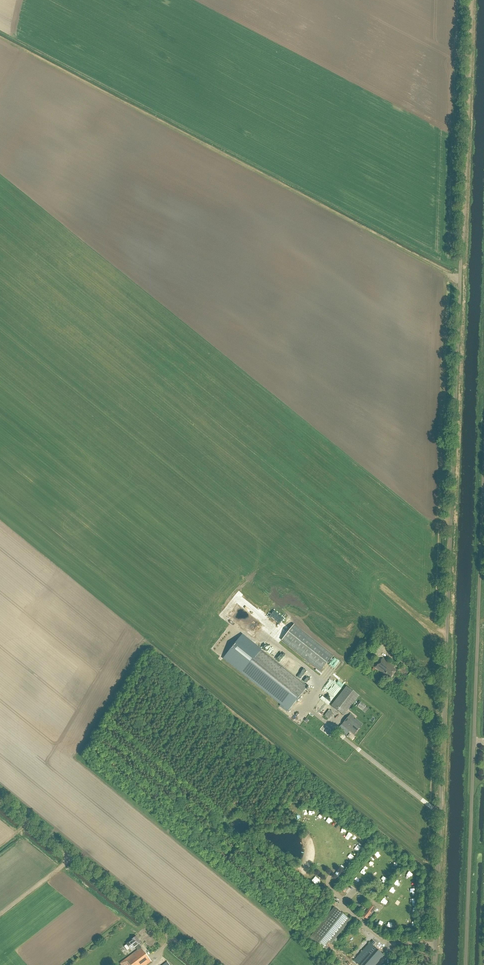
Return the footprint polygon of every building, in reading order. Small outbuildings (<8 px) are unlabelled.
[(319,672),(332,656),(294,625),(281,641),(319,672)] [(288,712),(308,688),(260,649),(241,673),(288,712)] [(383,659),(376,669),(385,675),(386,675),(391,678),(396,671),(393,669),(395,667),(383,659)] [(331,706),(343,716),(359,696),(346,686),(331,706)] [(324,715),(328,718),(333,713),(328,709),(324,715)] [(350,715),(342,726),(354,735),(362,725),(350,715)] [(375,908),(371,905),(363,916),(366,919),(375,908)] [(334,907),(309,939),(325,952),(328,948),(326,946),(329,942),(331,944),(350,920),(334,907)] [(127,944),(131,950),(135,947),(138,951),(120,964),(121,964),(147,964),(152,961),(139,944),(141,943),(136,937),(131,940),(131,941),(127,944)] [(359,964),(375,964),(384,955),(370,942),(353,960),(359,964)]
